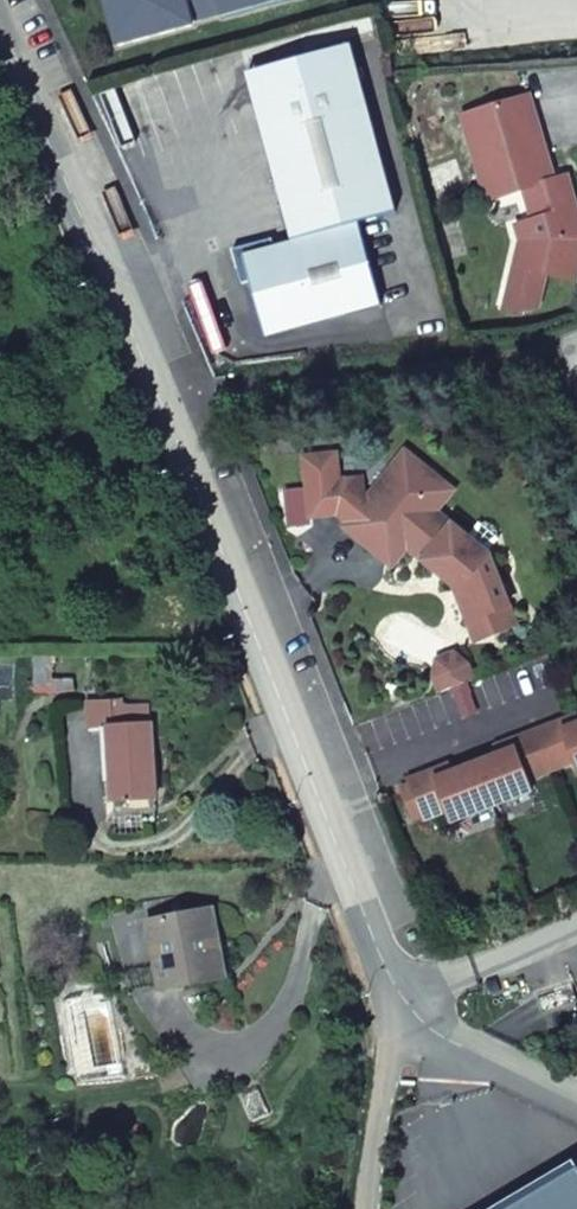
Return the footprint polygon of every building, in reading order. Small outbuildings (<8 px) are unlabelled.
[(113,48),(190,27),(189,24),(216,16),(218,20),(290,0),(99,0),(113,48)] [(245,76),(252,104),(356,74),(348,46),(245,76)] [(252,104),(269,164),(373,135),(356,74),(252,104)] [(576,228),(576,203),(569,175),(554,179),(531,96),(462,116),(486,201),(523,191),(532,221),(538,241),(531,270),(525,268),(512,275),(504,307),(520,311),(538,308),(546,274),(576,281),(576,278),(576,239),(574,229),(576,228)] [(373,135),(269,164),(292,245),(274,250),(271,239),(232,250),(240,285),(246,284),(260,338),(380,306),(358,223),(395,213),(373,135)] [(538,241),(532,221),(515,224),(519,244),(512,275),(525,268),(531,270),(538,241)] [(563,423),(574,419),(567,399),(556,403),(563,423)] [(482,613),(490,635),(516,625),(489,555),(487,553),(468,537),(438,510),(455,491),(407,449),(367,493),(363,489),(362,475),(339,476),(338,450),(306,451),(309,510),(335,509),(346,518),(342,522),(390,564),(406,546),(411,540),(427,555),(422,560),(454,589),(456,586),(461,590),(462,593),(456,595),(466,620),(482,613)] [(480,524),(468,537),(487,553),(498,540),(502,528),(498,522),(492,519),(480,524)] [(411,540),(406,546),(422,560),(427,555),(411,540)] [(454,589),(456,595),(462,593),(461,590),(456,586),(454,589)] [(474,641),(490,635),(482,613),(466,620),(474,641)] [(438,662),(435,679),(469,667),(455,655),(438,662)] [(435,679),(441,694),(474,681),(469,667),(435,679)] [(109,733),(117,803),(159,799),(149,708),(122,711),(120,704),(86,708),(89,735),(109,733)] [(560,723),(563,731),(576,726),(576,716),(560,723)] [(408,781),(423,819),(446,811),(450,822),(533,791),(529,779),(574,762),(576,770),(576,726),(563,731),(560,723),(513,741),(516,749),(453,773),(435,780),(432,772),(408,781)] [(450,765),(432,772),(435,780),(453,773),(450,765)] [(225,979),(215,911),(193,915),(190,896),(152,900),(161,970),(178,968),(180,985),(225,979)] [(178,968),(161,970),(164,987),(180,985),(178,968)] [(507,1208),(576,1208),(576,1167),(507,1208)]
